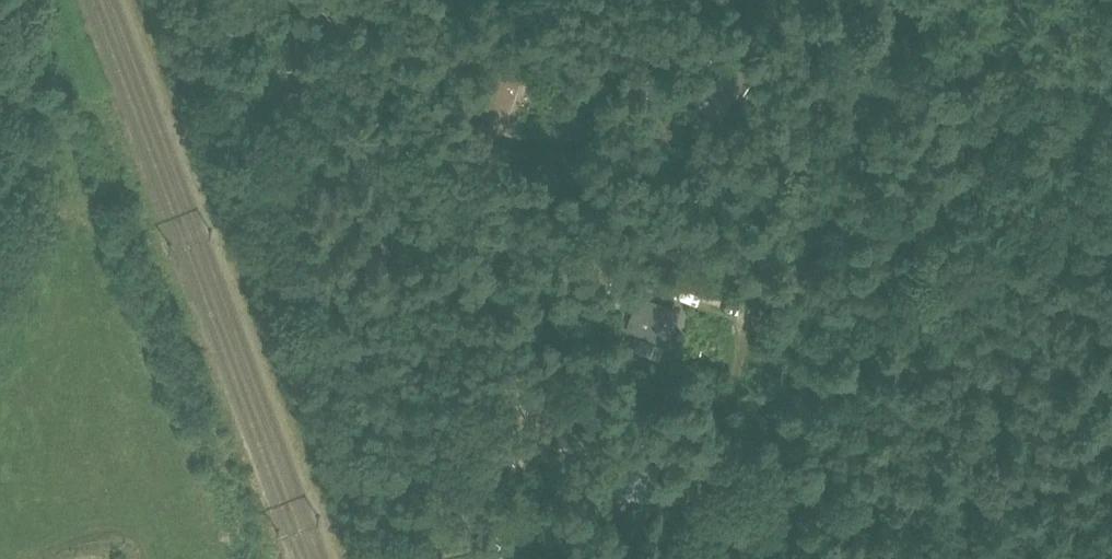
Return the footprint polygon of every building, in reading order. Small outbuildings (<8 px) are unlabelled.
[(483,113),(508,120),(522,75),(497,67),(483,113)] [(692,97),(718,115),(739,85),(723,74),(713,88),(703,82),(692,97)] [(626,328),(666,343),(675,321),(666,317),(670,306),(645,297),(641,310),(634,308),(626,328)] [(638,338),(633,350),(659,359),(663,347),(638,338)]
